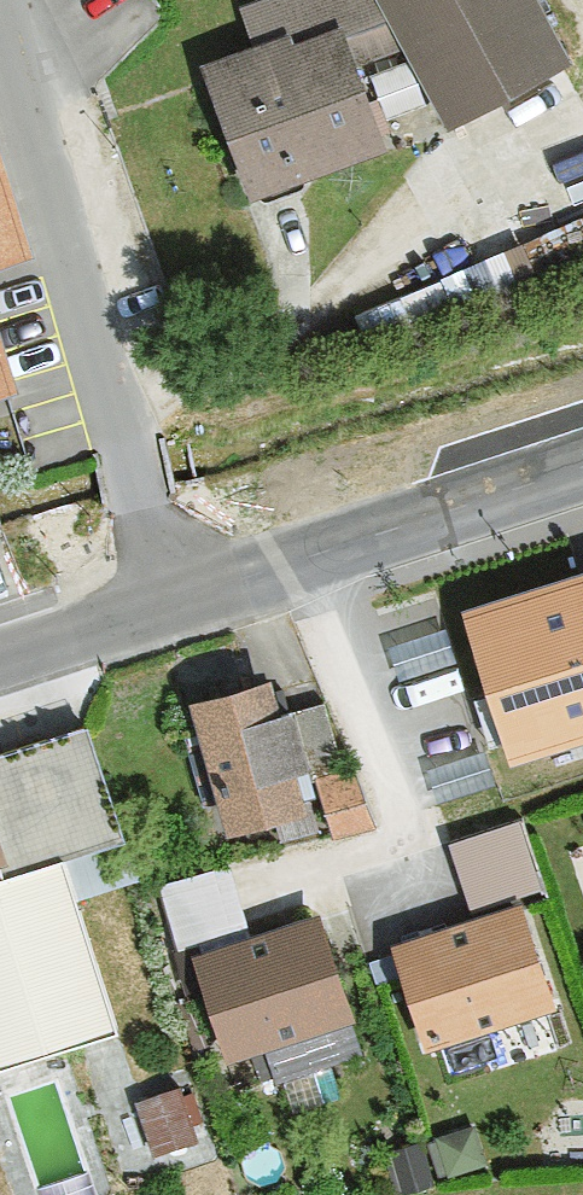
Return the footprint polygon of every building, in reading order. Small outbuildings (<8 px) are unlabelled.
[(253,190),(387,143),(357,58),(404,41),(382,0),(250,0),(246,1),(261,44),(208,63),(253,190)] [(446,121),(567,57),(537,0),(382,0),(404,41),(446,121)] [(15,208),(0,157),(0,212),(15,208)] [(0,212),(0,257),(28,249),(15,208),(0,212)] [(16,387),(0,333),(0,392),(16,387)] [(468,617),(507,744),(582,721),(582,582),(468,617)] [(193,699),(226,825),(305,804),(271,678),(193,699)] [(115,1024),(74,895),(128,877),(80,729),(0,755),(0,1060),(115,1024)] [(474,897),(547,876),(528,809),(455,830),(474,897)] [(165,873),(183,937),(251,918),(233,854),(165,873)] [(396,942),(429,1044),(554,1003),(521,901),(417,935),(396,942)] [(195,952),(229,1055),(353,1015),(319,911),(195,952)]
